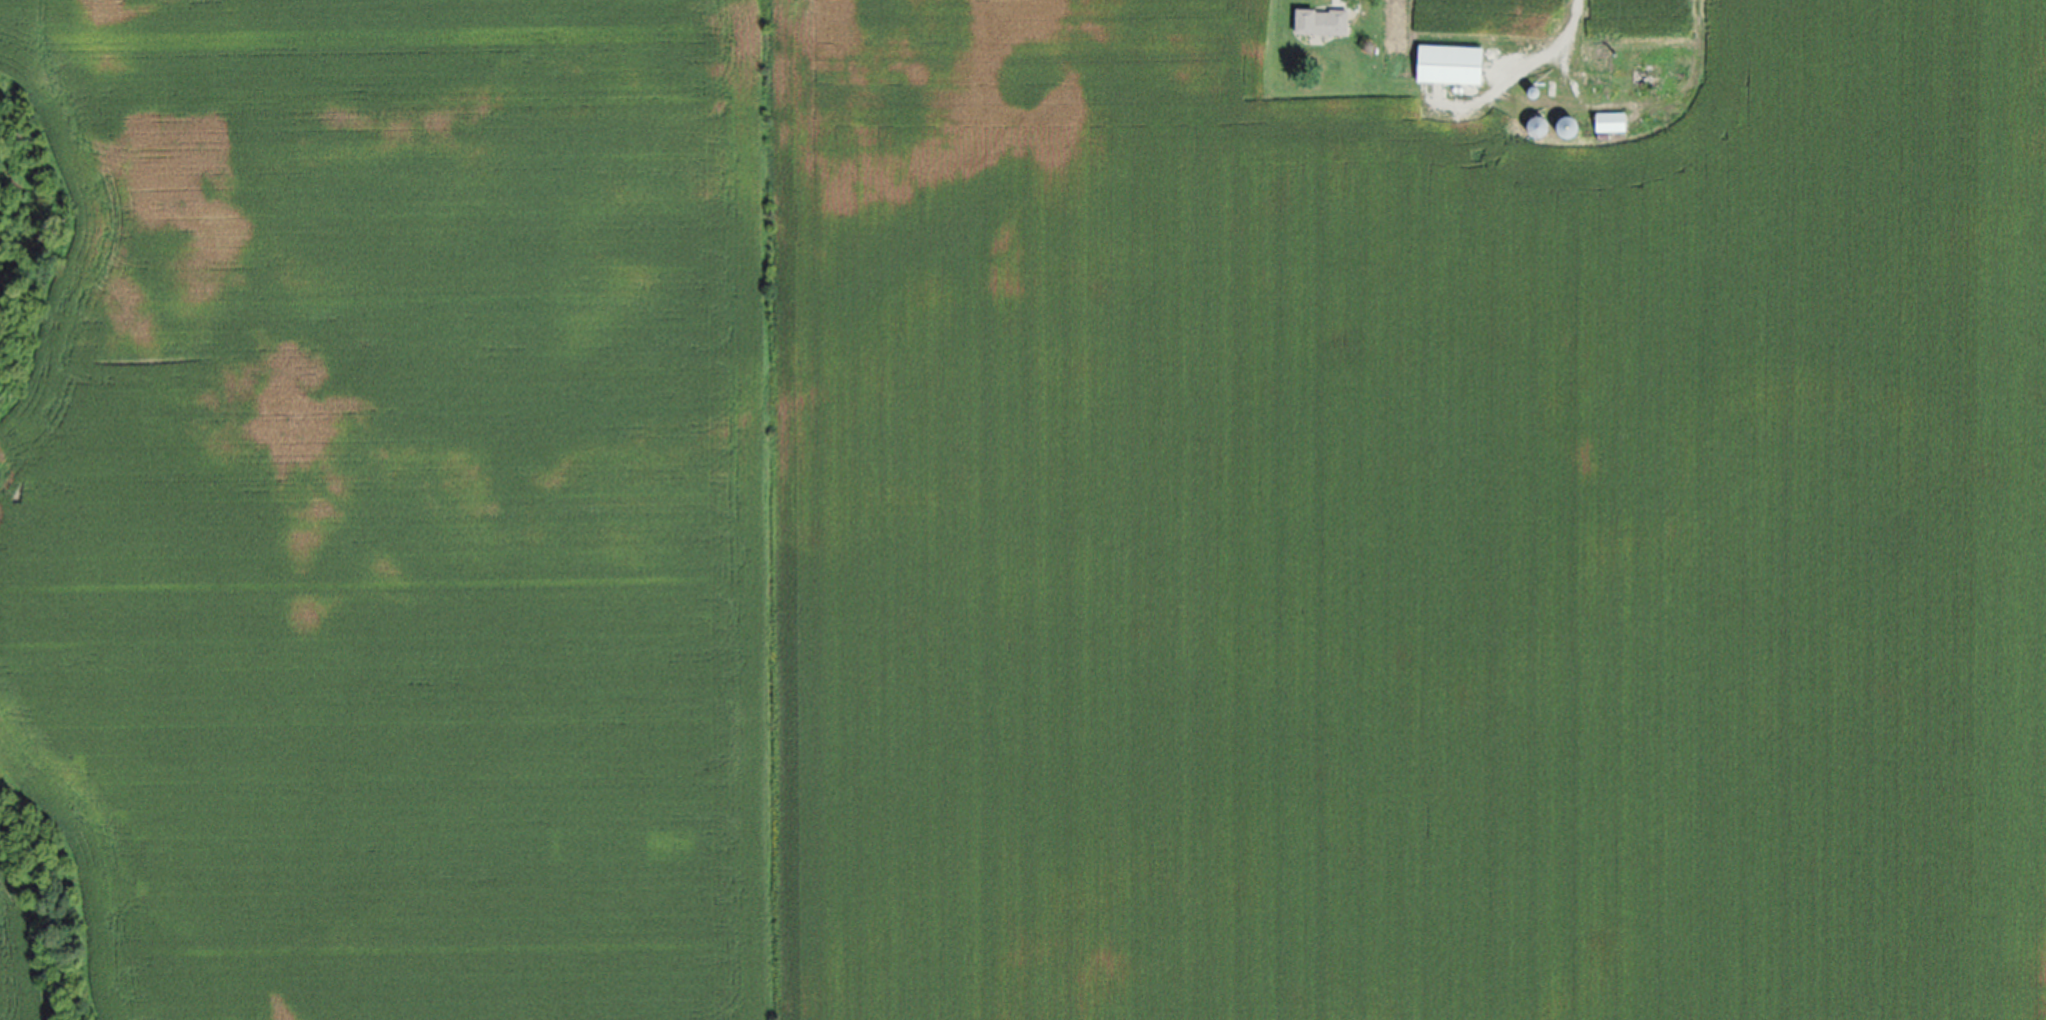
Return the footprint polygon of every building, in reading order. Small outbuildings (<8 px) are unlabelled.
[(1292,39),(1344,39),(1344,13),(1292,13),(1292,39)] [(1481,51),(1415,50),(1415,88),(1480,88),(1481,51)] [(1659,92),(1659,68),(1631,68),(1631,92),(1659,92)] [(1593,118),(1593,136),(1623,136),(1623,118),(1593,118)]
